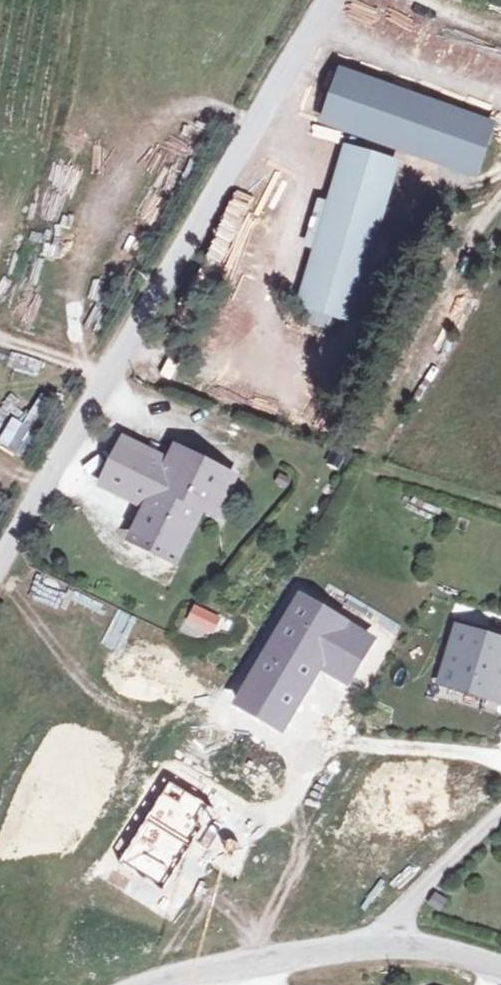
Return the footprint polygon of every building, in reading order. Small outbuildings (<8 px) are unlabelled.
[(465,174),(482,125),(330,72),(313,122),(465,174)] [(344,155),(295,309),(347,324),(393,169),(344,155)] [(200,271),(237,286),(262,224),(253,221),(267,187),(238,175),(200,271)] [(38,376),(42,361),(11,352),(7,367),(38,376)] [(165,358),(159,377),(173,381),(178,361),(165,358)] [(30,402),(14,388),(0,405),(0,426),(9,416),(14,421),(30,402)] [(52,403),(39,395),(21,424),(12,418),(0,435),(0,445),(18,456),(52,403)] [(148,421),(140,438),(150,442),(157,425),(148,421)] [(126,442),(105,487),(150,510),(134,544),(154,553),(163,533),(185,545),(204,505),(219,514),(236,479),(179,448),(168,466),(126,442)] [(296,596),(236,702),(282,727),(315,668),(342,683),(368,637),(296,596)] [(190,603),(180,628),(209,641),(219,616),(190,603)] [(460,630),(448,668),(463,672),(459,687),(488,695),(492,681),(500,684),(500,642),(495,640),(497,634),(484,630),(482,636),(460,630)]
